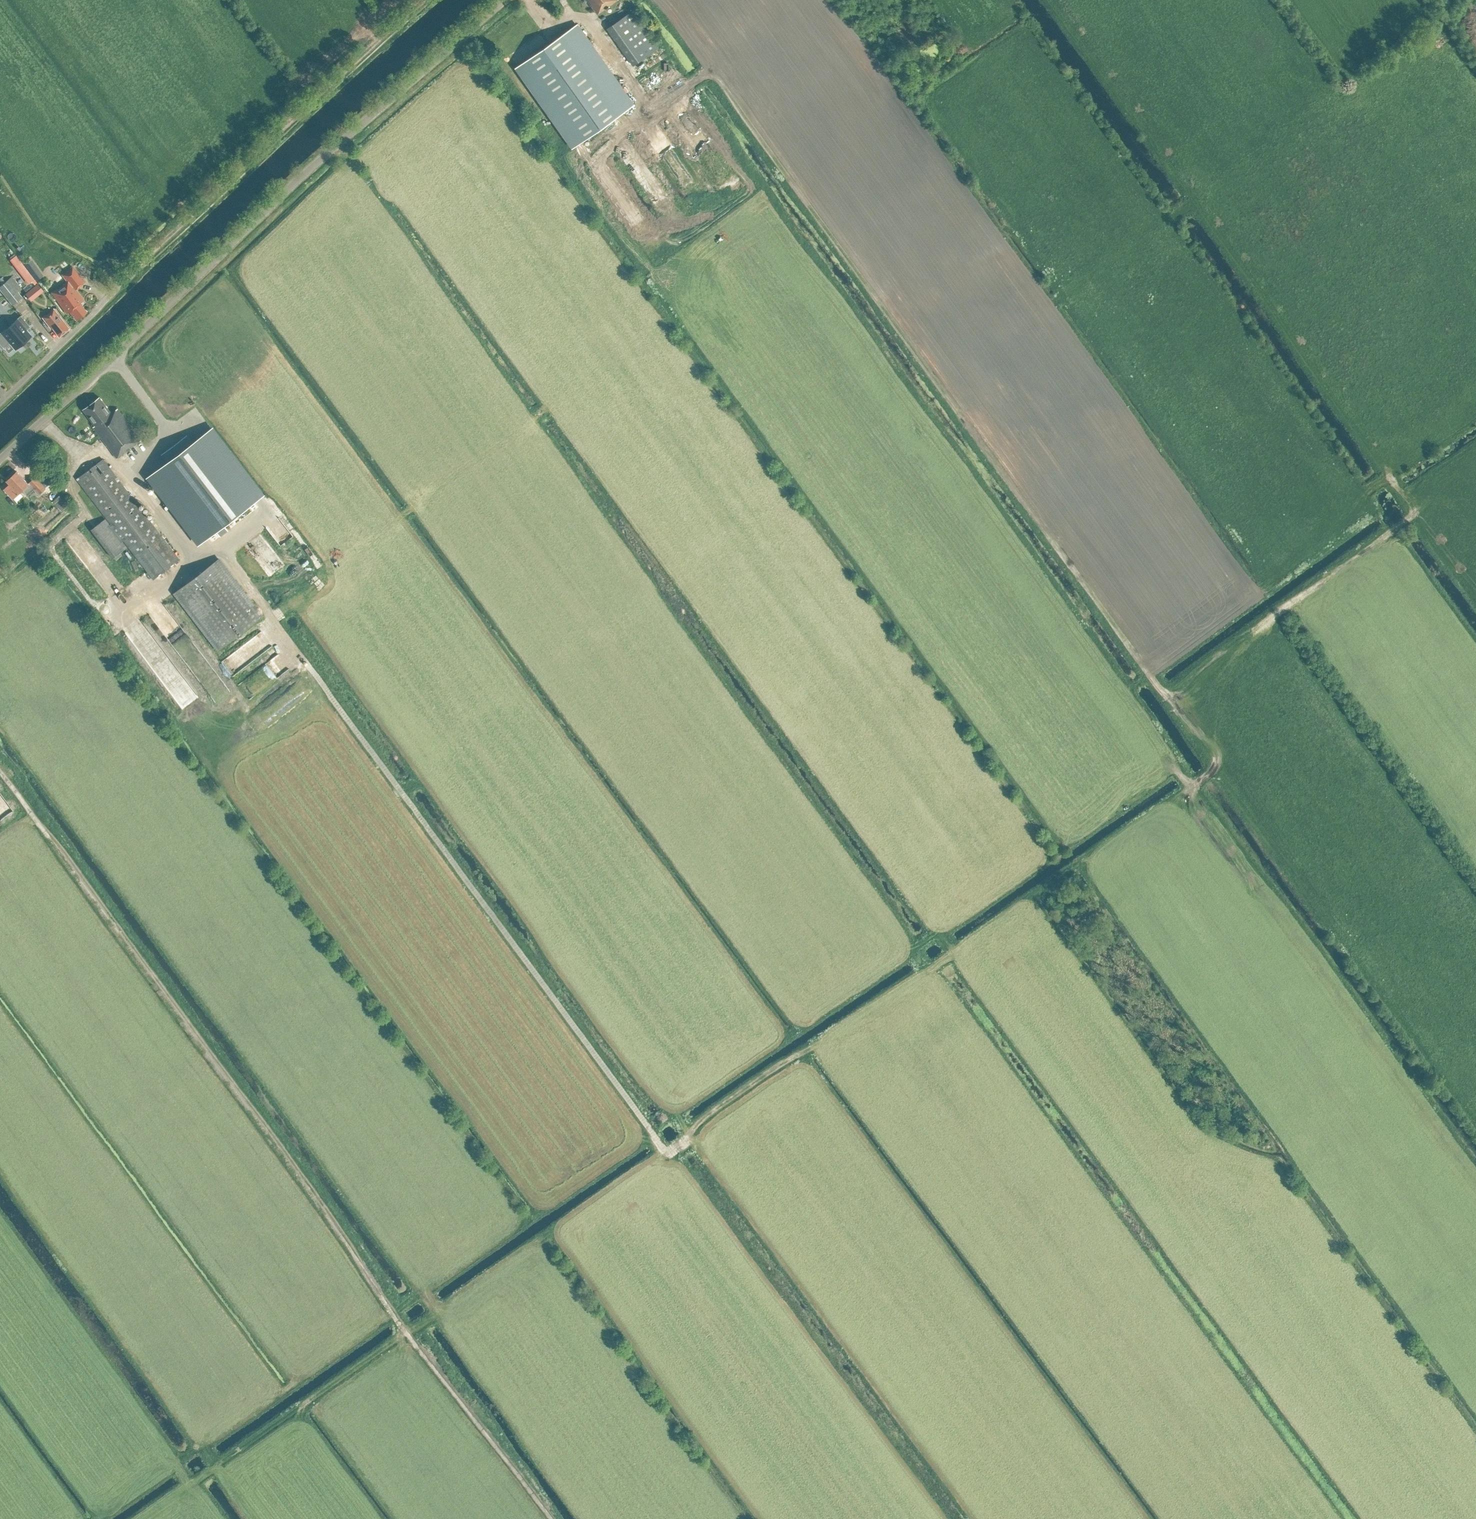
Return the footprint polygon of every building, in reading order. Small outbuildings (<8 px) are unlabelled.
[(597,14),(616,0),(587,0),(597,14)] [(634,66),(660,47),(634,10),(607,28),(634,66)] [(575,25),(517,66),(574,146),(632,105),(575,25)] [(685,186),(687,191),(701,186),(699,180),(696,181),(690,174),(687,166),(667,143),(662,149),(663,154),(669,161),(671,167),(681,178),(682,183),(685,186)] [(84,299),(75,289),(85,281),(73,266),(63,274),(68,280),(64,284),(64,285),(59,289),(58,288),(53,292),(68,312),(70,310),(77,319),(87,311),(80,302),(84,299)] [(30,271),(37,280),(43,275),(37,267),(30,271)] [(5,281),(0,284),(0,289),(12,304),(22,297),(16,289),(21,286),(12,275),(5,281)] [(37,283),(34,279),(28,284),(23,287),(26,291),(37,283)] [(28,290),(25,293),(30,300),(43,290),(37,282),(36,283),(28,290)] [(68,327),(52,307),(49,310),(50,312),(45,316),(44,314),(41,316),(50,327),(51,326),(58,335),(68,327)] [(28,332),(25,329),(28,326),(20,316),(0,333),(0,343),(3,347),(9,342),(13,347),(14,348),(30,335),(28,332)] [(112,412),(100,397),(83,409),(95,425),(93,426),(117,458),(134,445),(133,443),(140,438),(117,408),(112,412)] [(150,476),(201,543),(263,495),(213,428),(194,442),(187,434),(162,454),(168,462),(150,476)] [(179,558),(103,459),(77,478),(112,523),(110,524),(105,518),(91,528),(113,557),(127,547),(114,530),(116,529),(154,578),(179,558)] [(29,483),(18,470),(7,480),(10,483),(4,489),(13,498),(23,490),(27,495),(27,496),(34,489),(39,495),(45,488),(35,477),(29,483)] [(53,501),(61,509),(68,503),(60,494),(53,501)] [(218,650),(264,615),(220,558),(174,594),(218,650)]
